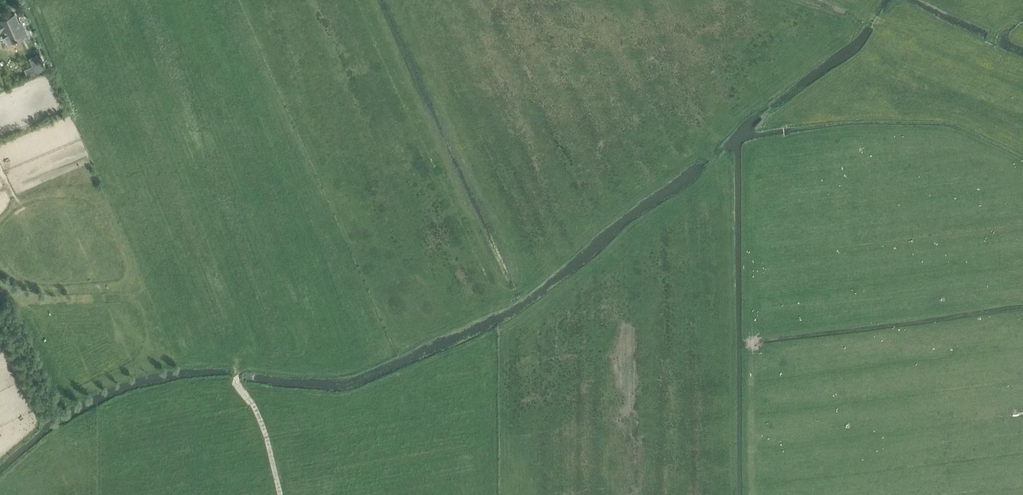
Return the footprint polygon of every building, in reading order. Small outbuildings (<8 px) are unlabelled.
[(9,42),(24,35),(14,13),(0,19),(0,31),(3,30),(9,42)] [(39,54),(33,56),(40,71),(46,69),(39,54)]
